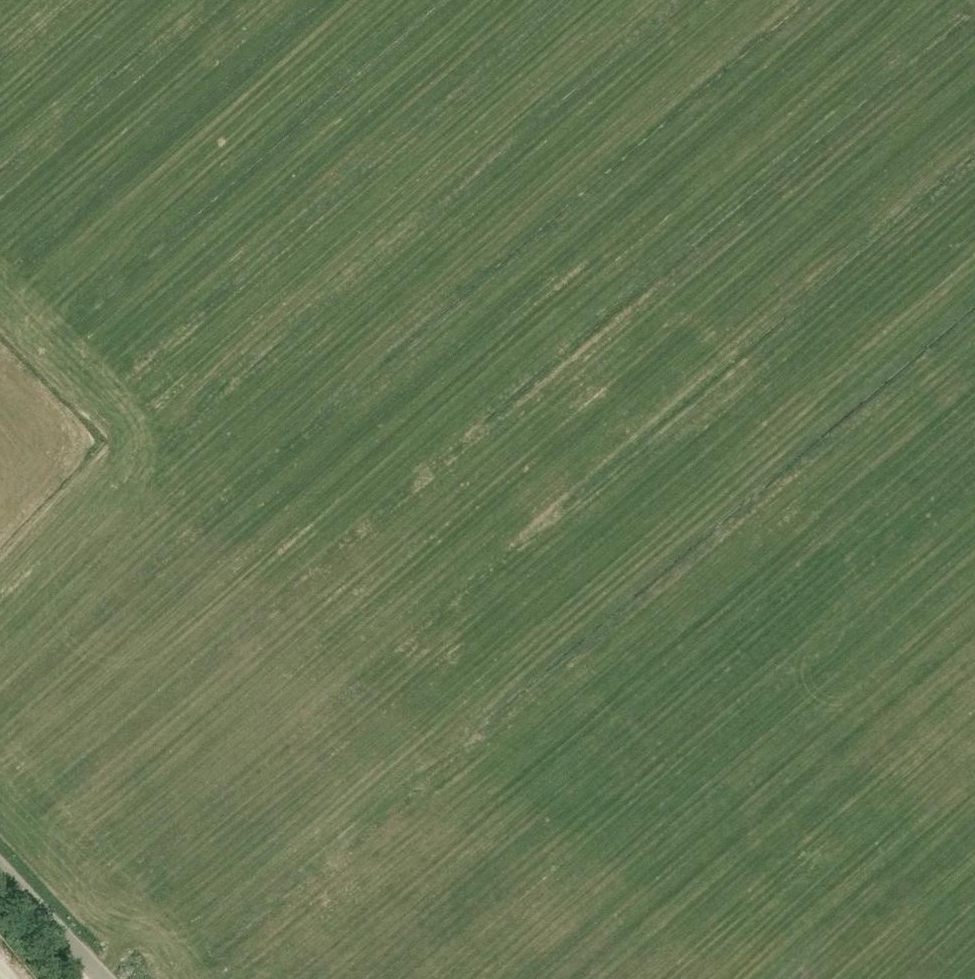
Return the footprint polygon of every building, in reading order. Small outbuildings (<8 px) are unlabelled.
[(11,978),(43,978),(6,933),(0,937),(0,965),(11,978)]
